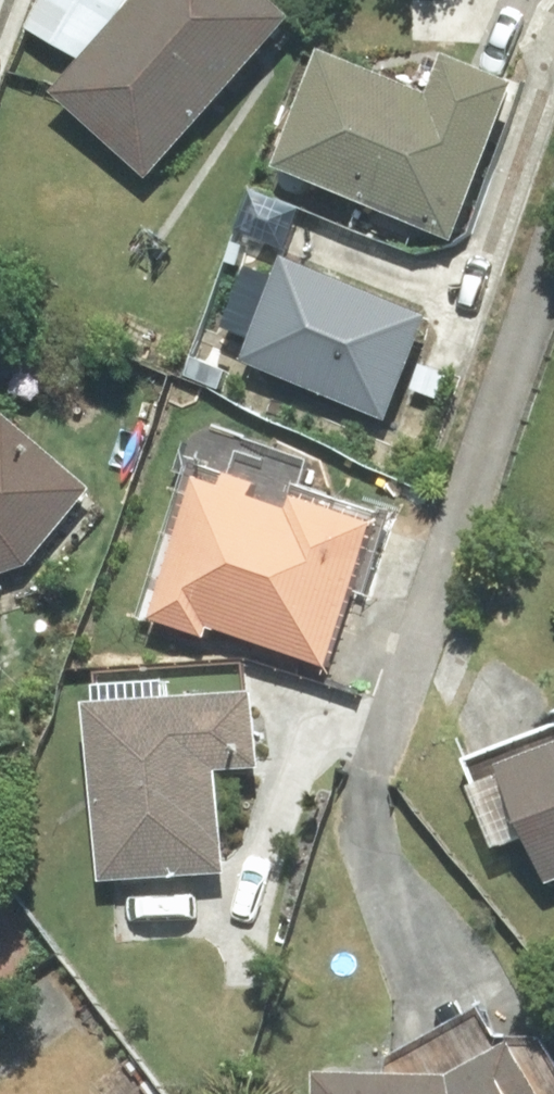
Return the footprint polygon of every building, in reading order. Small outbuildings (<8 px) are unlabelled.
[(260,0),(131,0),(130,1),(129,0),(42,0),(24,38),(79,67),(50,100),(146,186),(288,25),(260,0)] [(407,93),(310,61),(267,176),(451,244),(510,87),(422,55),(407,93)] [(427,316),(276,260),(234,368),(382,426),(395,393),(433,408),(448,372),(411,357),(427,316)] [(20,574),(94,489),(3,412),(0,415),(0,581),(20,574)] [(254,492),(187,474),(144,627),(206,645),(209,635),(325,673),(369,529),(287,506),(283,521),(248,511),(254,492)] [(82,687),(92,888),(223,882),(218,778),(250,777),(245,679),(82,687)] [(458,765),(485,856),(513,848),(535,890),(553,884),(553,727),(458,765)] [(311,1081),(310,1093),(553,1093),(553,1072),(530,1036),(498,1037),(478,1007),(380,1058),(379,1079),(311,1081)]
